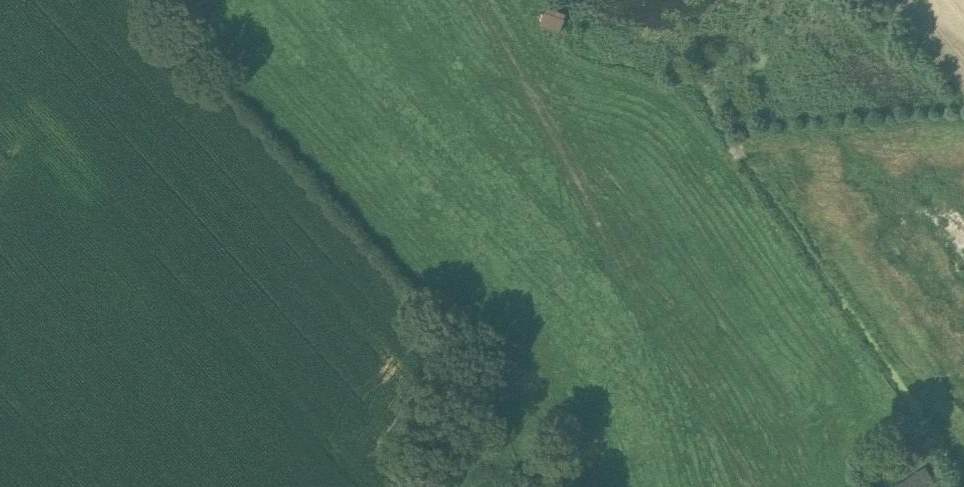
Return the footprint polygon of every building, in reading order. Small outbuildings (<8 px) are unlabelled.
[(562,30),(566,17),(545,11),(541,24),(562,30)] [(880,482),(883,486),(921,486),(934,479),(920,459),(880,482)]
